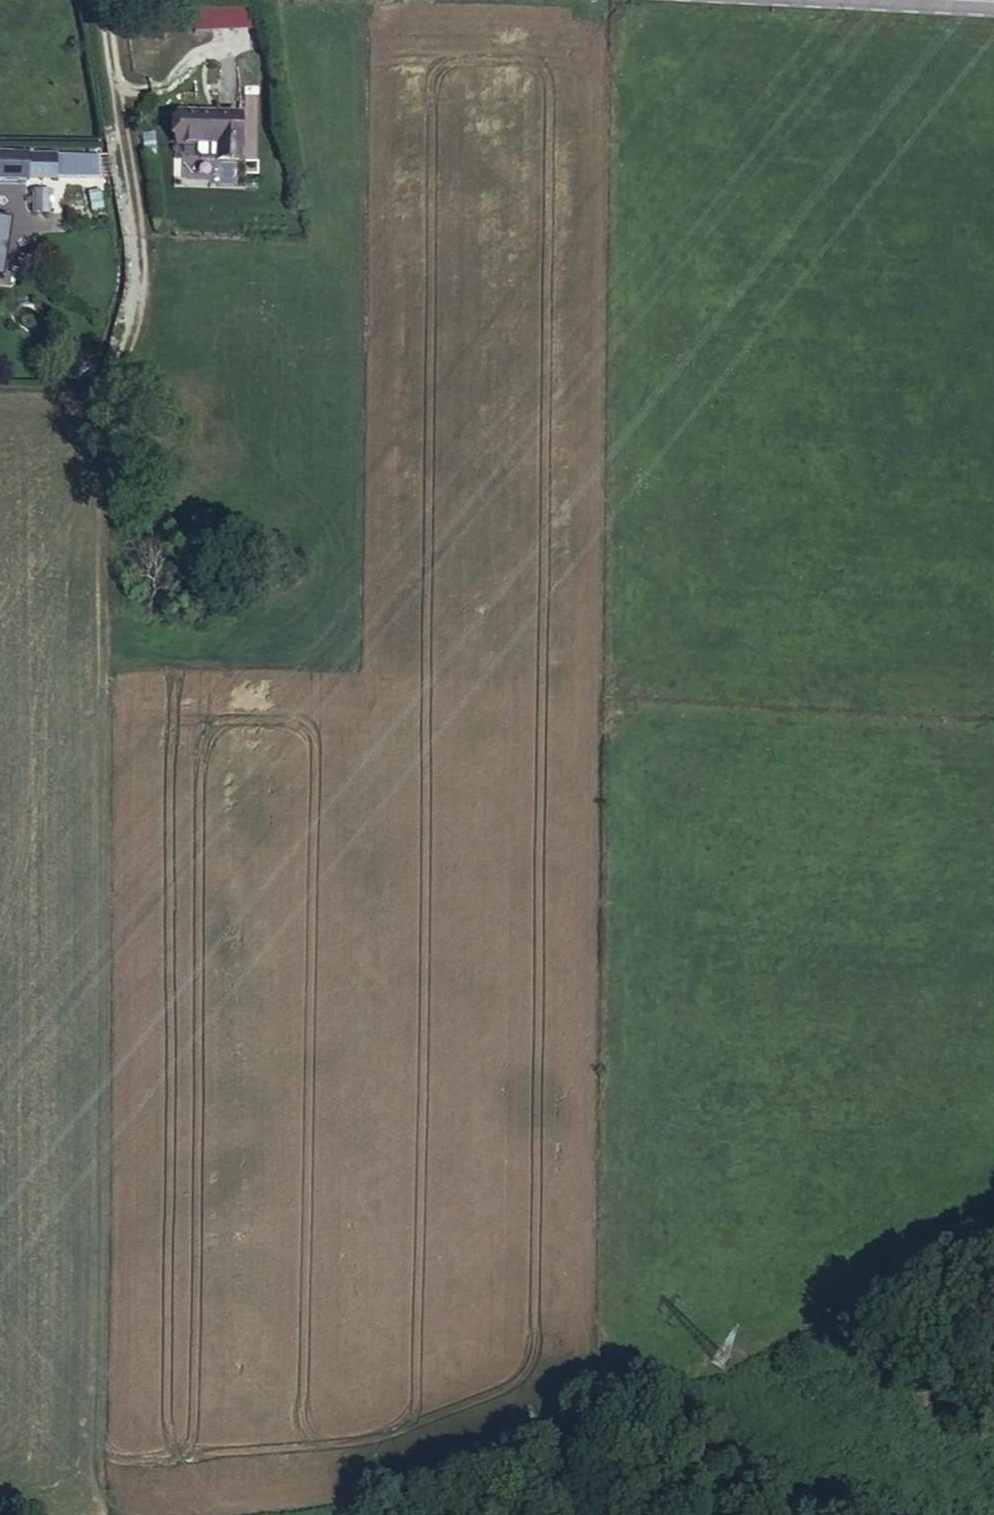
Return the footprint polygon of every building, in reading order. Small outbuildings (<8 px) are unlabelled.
[(245,146),(244,101),(181,101),(181,134),(218,133),(219,146),(245,146)] [(29,153),(29,151),(1,151),(1,177),(29,177),(29,176),(29,153)] [(52,175),(52,153),(29,153),(29,176),(52,175)]
